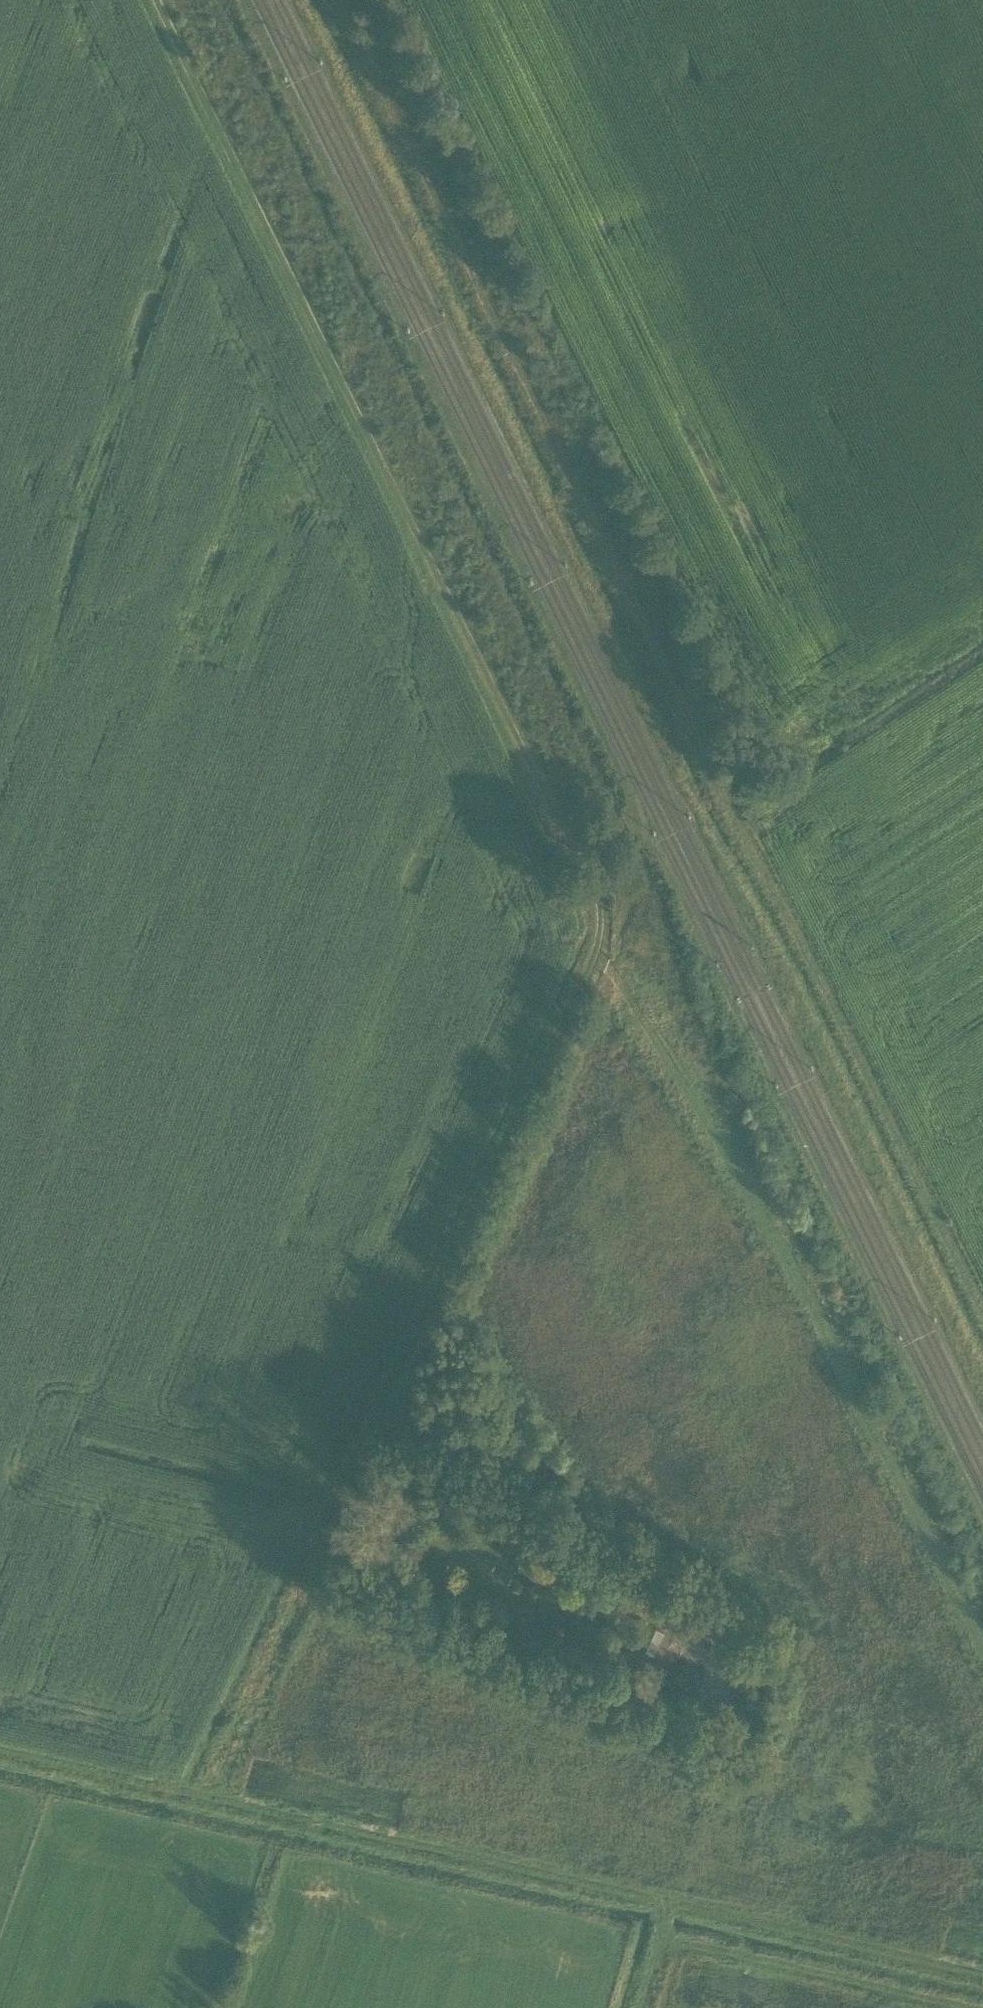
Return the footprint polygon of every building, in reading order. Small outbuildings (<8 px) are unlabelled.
[(430,1489),(435,1481),(418,1471),(413,1479),(430,1489)]
